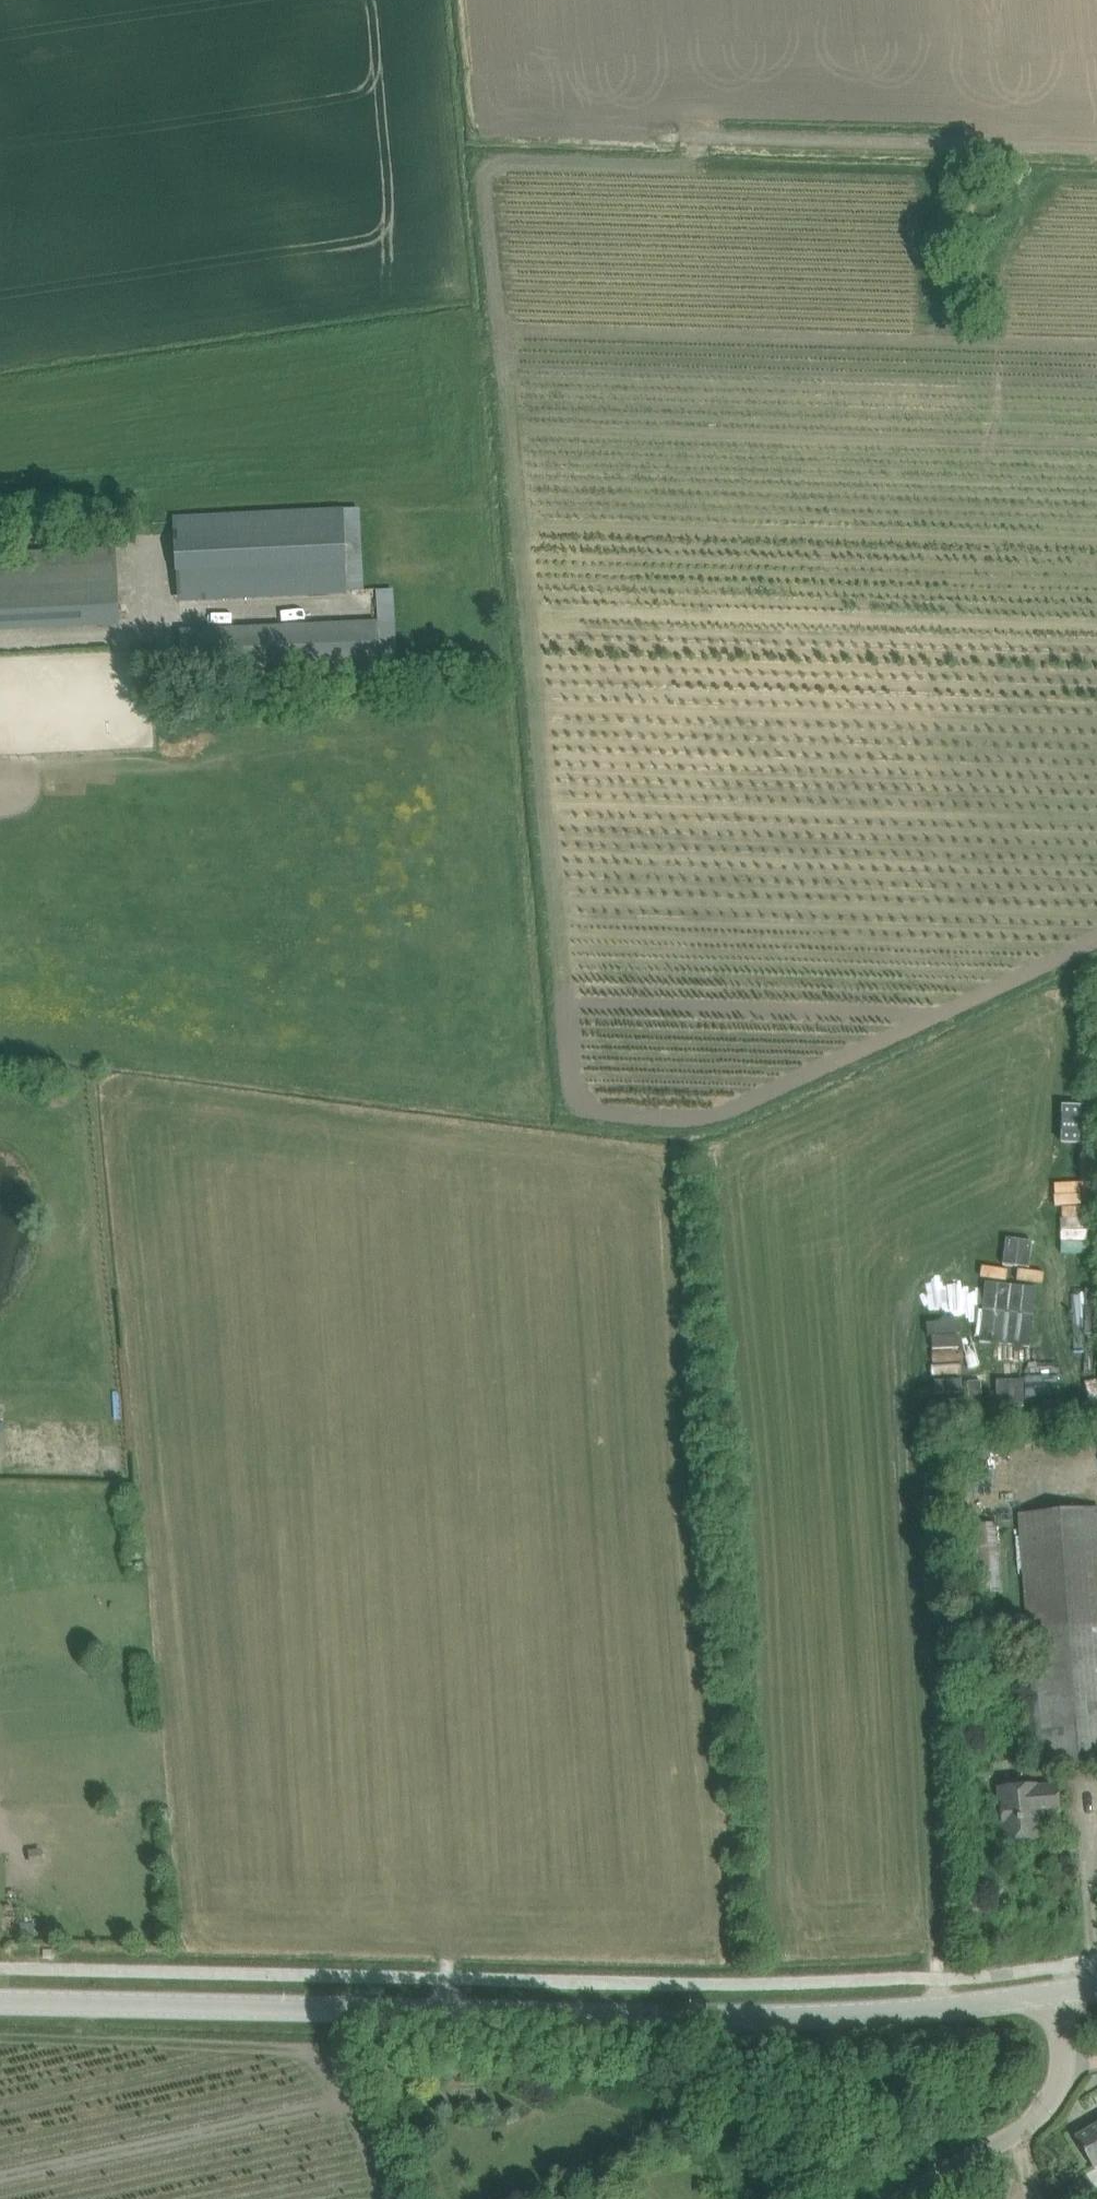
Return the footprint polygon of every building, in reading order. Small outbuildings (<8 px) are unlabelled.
[(174,517),(177,572),(344,563),(341,508),(174,517)] [(114,624),(112,576),(74,578),(0,582),(0,630),(114,624)] [(180,631),(180,640),(185,685),(381,673),(377,622),(180,631)] [(1096,1762),(1096,1508),(1019,1514),(1038,1766),(1096,1762)] [(1000,1789),(1002,1819),(1004,1841),(1039,1838),(1037,1812),(1058,1811),(1057,1787),(1036,1788),(1035,1787),(1000,1789)] [(1093,2167),(1096,2165),(1096,2124),(1075,2137),(1093,2167)]
